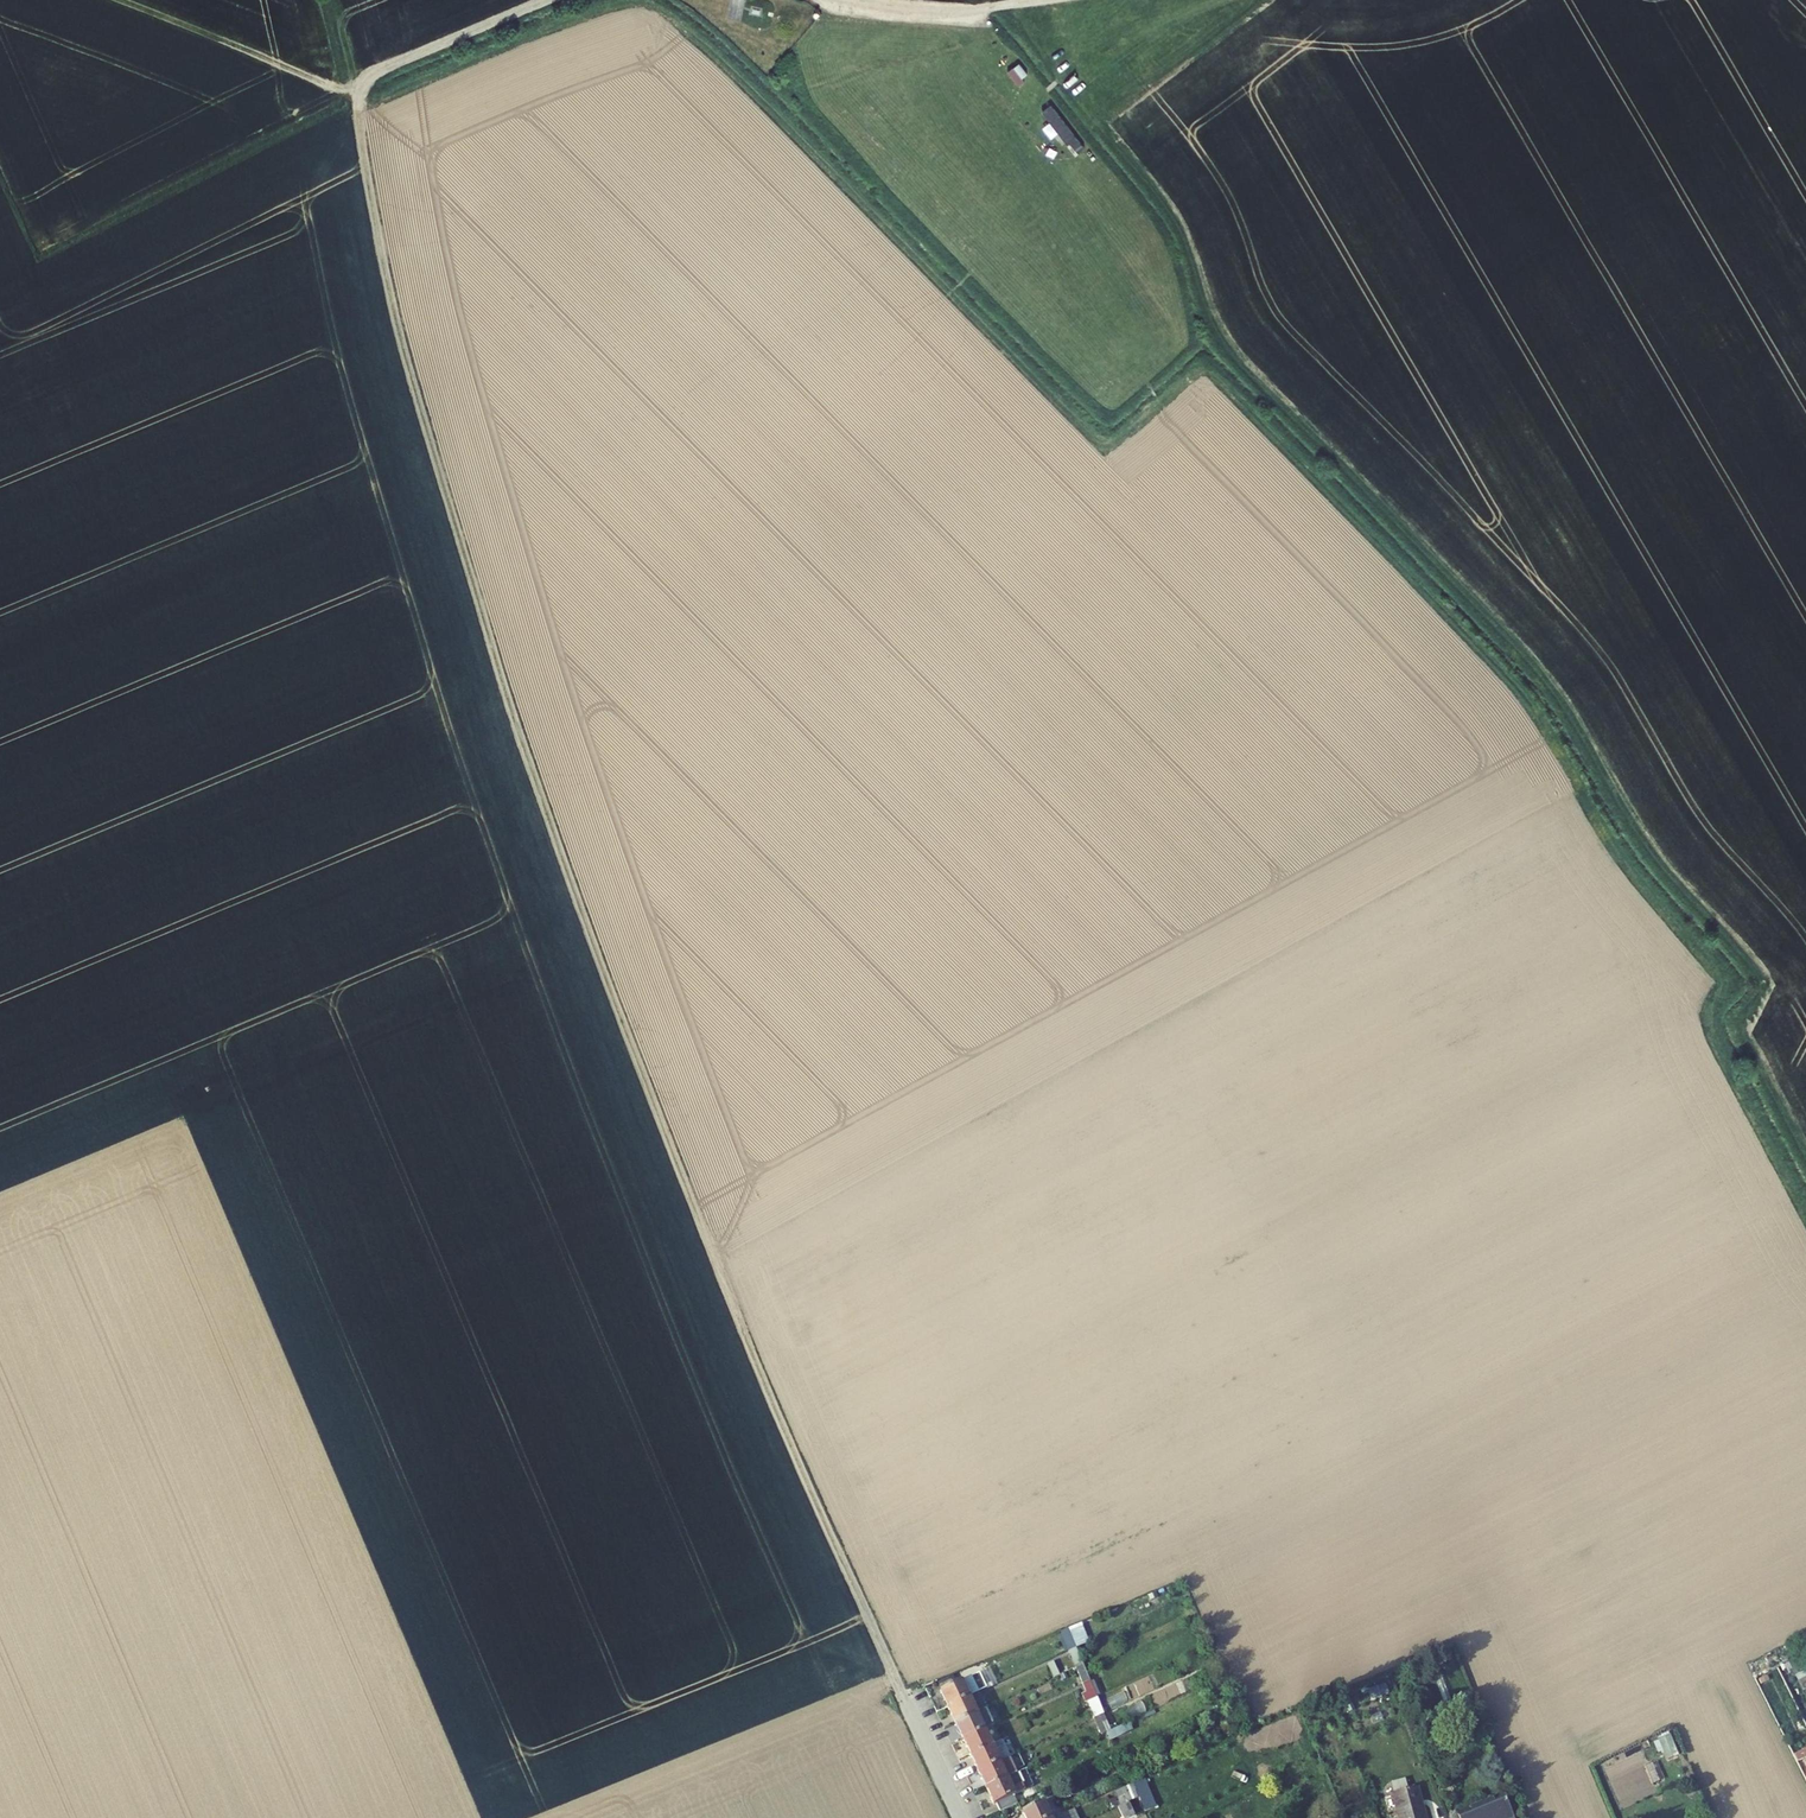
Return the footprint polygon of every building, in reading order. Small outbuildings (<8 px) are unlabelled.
[(1019,62),(1007,70),(1017,84),(1028,76),(1019,62)] [(1073,152),(1082,144),(1050,103),(1041,110),(1073,152)] [(1061,1632),(1069,1652),(1076,1648),(1068,1629),(1061,1632)] [(1069,1652),(1076,1668),(1083,1665),(1076,1648),(1069,1652)] [(1047,1665),(1054,1679),(1060,1676),(1057,1669),(1054,1662),(1047,1665)] [(1060,1676),(1073,1669),(1070,1663),(1057,1669),(1060,1676)] [(1083,1665),(1076,1668),(1083,1685),(1090,1681),(1087,1673),(1083,1665)] [(1082,1695),(1086,1703),(1089,1702),(1097,1698),(1090,1681),(1083,1685),(1086,1693),(1082,1695)] [(961,1683),(942,1691),(950,1708),(969,1699),(961,1683)] [(950,1708),(958,1724),(987,1710),(980,1694),(969,1699),(950,1708)] [(1097,1698),(1089,1702),(1096,1718),(1104,1714),(1097,1698)] [(984,1730),(995,1725),(987,1710),(958,1724),(965,1740),(984,1730)] [(1104,1714),(1096,1718),(1103,1735),(1110,1731),(1104,1714)] [(1130,1723),(1111,1732),(1114,1740),(1134,1731),(1130,1723)] [(965,1740),(973,1755),(992,1746),(984,1730),(965,1740)] [(1655,1740),(1662,1761),(1678,1756),(1670,1734),(1655,1740)] [(973,1755),(981,1771),(1000,1762),(992,1746),(973,1755)] [(981,1771),(989,1788),(1017,1774),(1008,1758),(1000,1762),(981,1771)] [(1017,1774),(989,1788),(997,1804),(999,1803),(1003,1811),(1021,1802),(1017,1794),(1024,1791),(1017,1774)] [(1133,1785),(1114,1793),(1120,1806),(1138,1798),(1133,1785)] [(1413,1794),(1388,1801),(1393,1817),(1420,1817),(1413,1794)] [(1145,1795),(1138,1798),(1142,1809),(1149,1806),(1145,1795)] [(1027,1817),(1053,1817),(1046,1803),(1025,1812),(1027,1817)] [(1129,1803),(1118,1808),(1123,1817),(1130,1817),(1135,1816),(1129,1803)] [(1472,1817),(1506,1817),(1501,1805),(1472,1817)]
